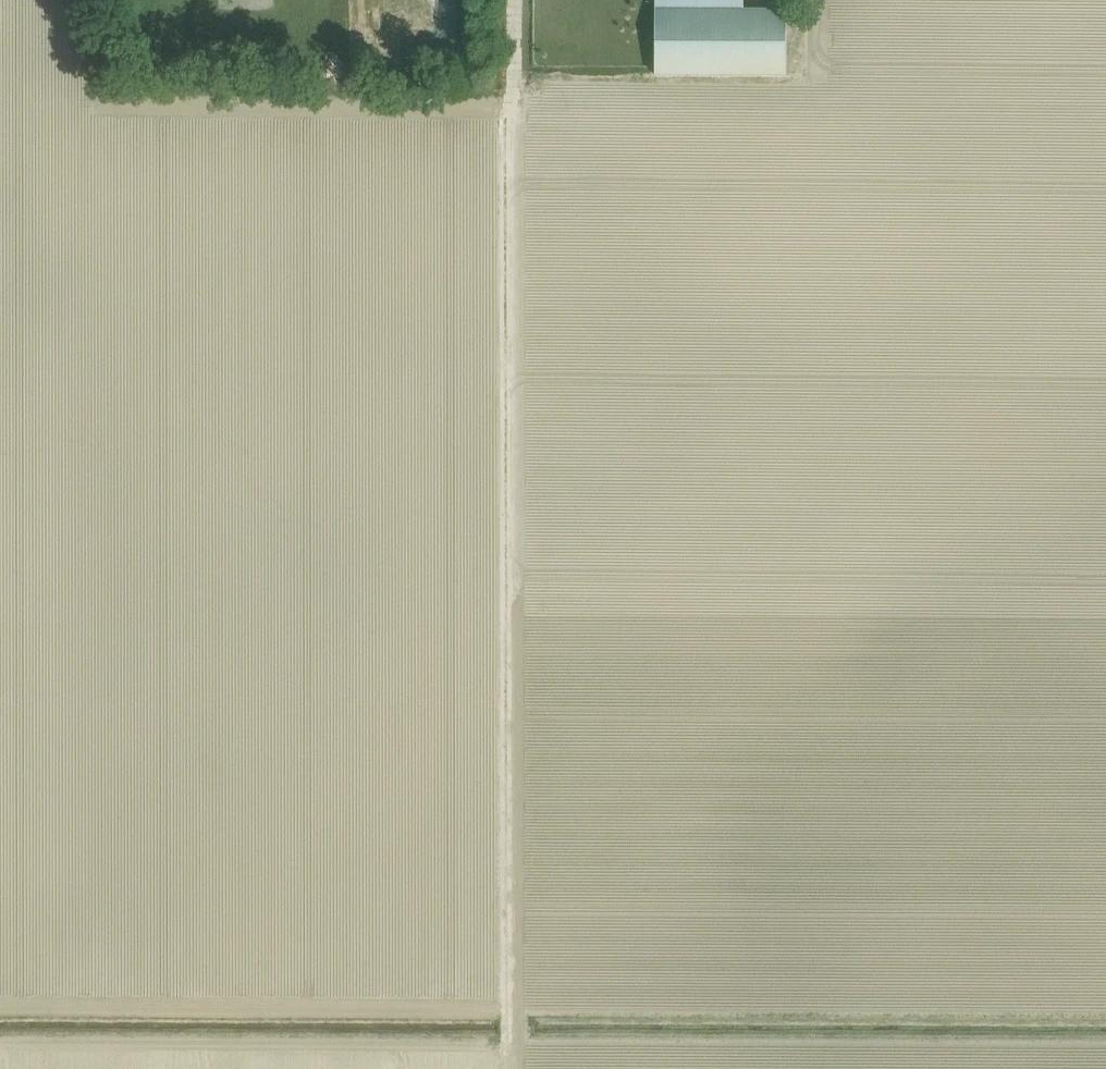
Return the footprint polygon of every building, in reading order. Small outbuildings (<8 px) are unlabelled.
[(655,76),(786,76),(786,10),(742,10),(742,0),(655,0),(655,76)]
